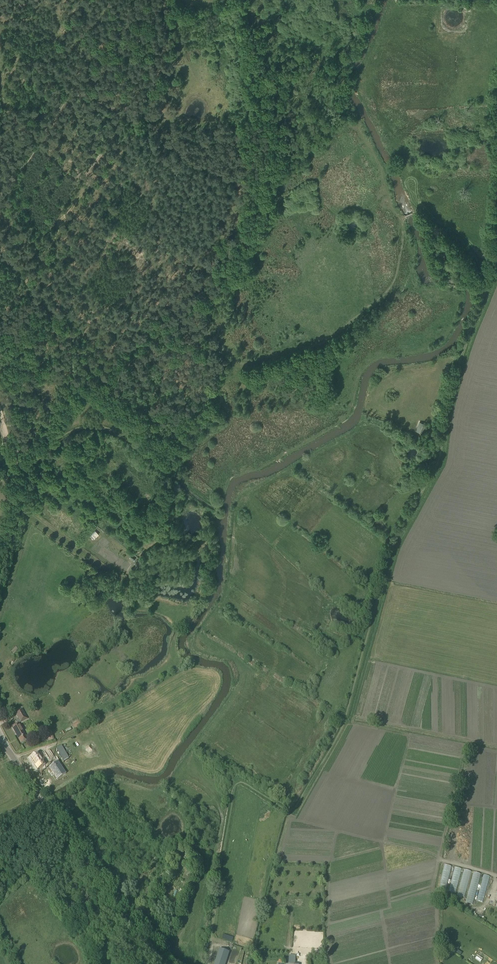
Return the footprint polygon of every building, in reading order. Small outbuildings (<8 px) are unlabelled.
[(423,432),(426,424),(420,422),(417,429),(423,432)] [(95,531),(90,535),(93,539),(99,534),(95,531)] [(142,561),(139,559),(138,560),(137,559),(134,564),(136,565),(133,570),(136,571),(142,561)] [(27,719),(22,709),(15,713),(20,722),(27,719)] [(18,722),(16,723),(11,726),(21,743),(28,740),(18,722)] [(62,745),(56,747),(62,762),(68,759),(62,745)] [(39,756),(31,762),(39,774),(48,768),(39,756)] [(57,761),(48,767),(57,779),(65,774),(57,761)] [(38,777),(44,789),(51,785),(45,773),(38,777)] [(444,864),(439,888),(446,890),(452,866),(444,864)] [(454,867),(449,891),(457,893),(462,868),(454,867)] [(464,869),(458,895),(466,897),(472,871),(464,869)] [(473,872),(466,903),(474,905),(481,874),(473,872)] [(484,902),(490,876),(484,874),(477,901),(484,902)] [(214,963),(224,963),(228,951),(218,948),(214,963)]
